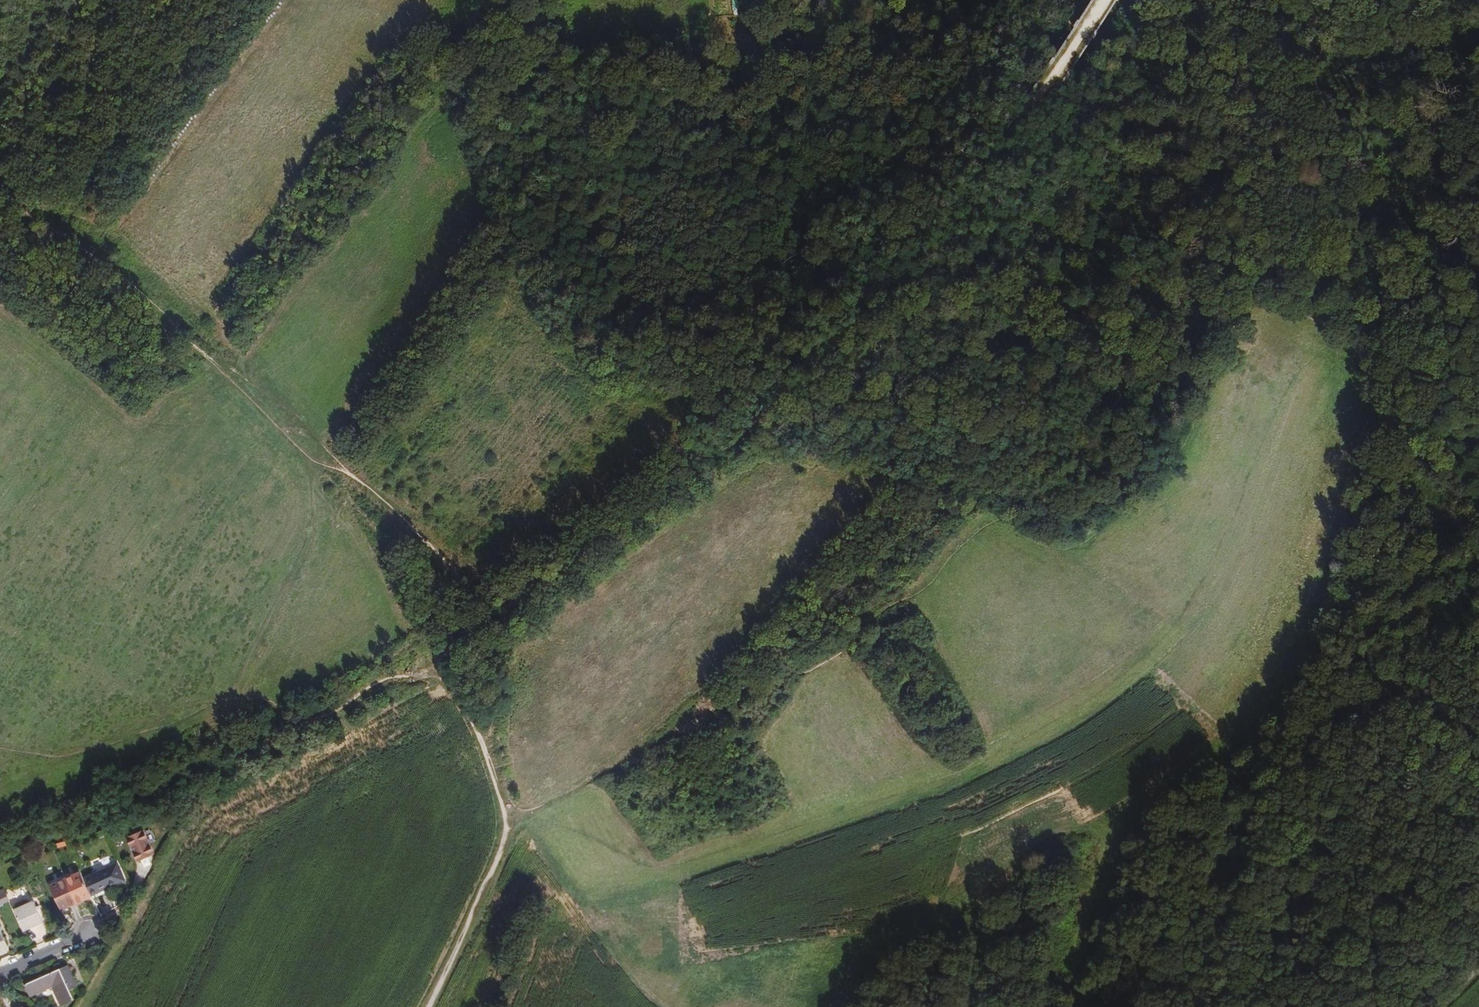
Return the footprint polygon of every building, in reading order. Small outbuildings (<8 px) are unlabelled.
[(155,854),(143,830),(128,837),(139,861),(155,854)] [(125,880),(118,863),(84,878),(92,895),(125,880)] [(66,878),(81,872),(79,868),(64,875),(66,878)] [(84,878),(81,872),(66,878),(77,903),(92,896),(92,895),(84,878)] [(50,885),(66,878),(64,875),(48,882),(50,885)] [(77,903),(66,878),(50,885),(61,910),(77,903)] [(37,908),(34,902),(14,910),(23,930),(43,921),(37,908)] [(77,986),(68,965),(25,984),(31,996),(53,986),(61,1005),(74,999),(70,990),(77,986)]
